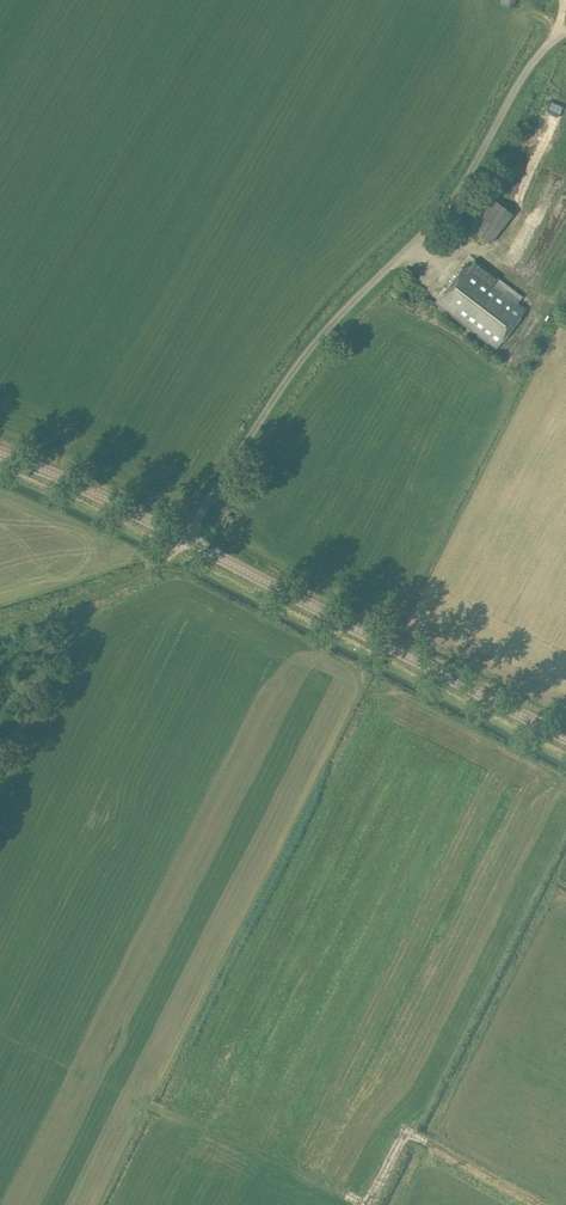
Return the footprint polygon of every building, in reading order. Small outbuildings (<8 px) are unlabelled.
[(552,100),(546,121),(559,125),(565,105),(552,100)] [(513,214),(490,195),(467,225),(490,243),(513,214)] [(466,263),(437,303),(496,348),(525,309),(500,289),(494,284),(499,277),(475,258),(469,266),(466,263)]
